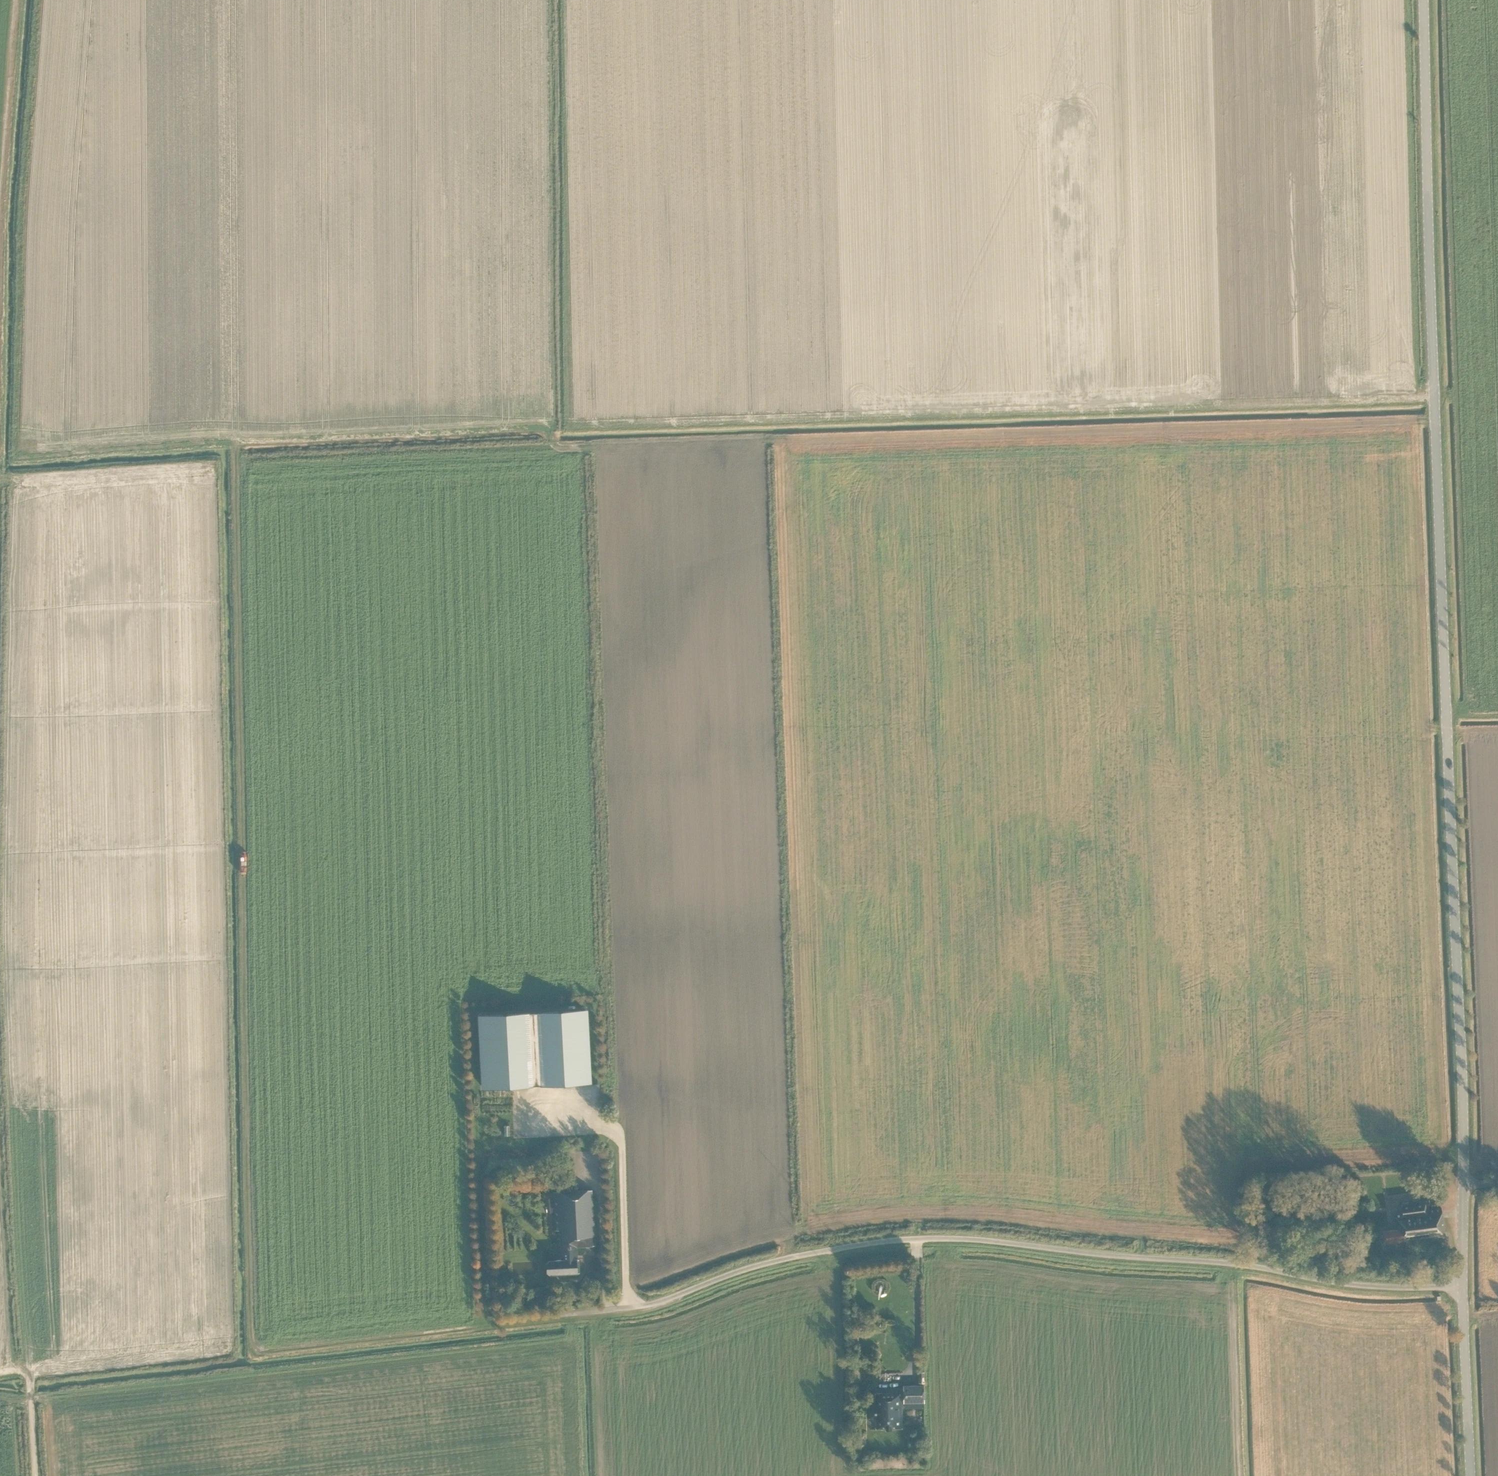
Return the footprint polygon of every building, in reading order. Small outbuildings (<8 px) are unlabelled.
[(592,1082),(588,1008),(477,1014),(481,1088),(592,1082)] [(1438,1193),(1437,1181),(1430,1182),(1431,1194),(1438,1193)] [(560,1247),(560,1259),(549,1259),(546,1262),(546,1270),(549,1272),(577,1271),(577,1260),(576,1260),(575,1245),(594,1244),(592,1189),(553,1191),(555,1231),(559,1230),(560,1247)] [(1332,1205),(1325,1192),(1316,1197),(1322,1210),(1332,1205)] [(1408,1244),(1446,1240),(1443,1208),(1439,1209),(1439,1210),(1428,1211),(1427,1200),(1402,1203),(1403,1213),(1396,1214),(1398,1229),(1384,1230),(1386,1242),(1407,1240),(1408,1244)] [(925,1402),(925,1384),(904,1384),(904,1402),(925,1402)] [(875,1408),(869,1408),(870,1419),(875,1419),(876,1428),(887,1428),(887,1427),(900,1427),(899,1407),(901,1407),(901,1393),(901,1392),(877,1393),(875,1393),(875,1408)]
